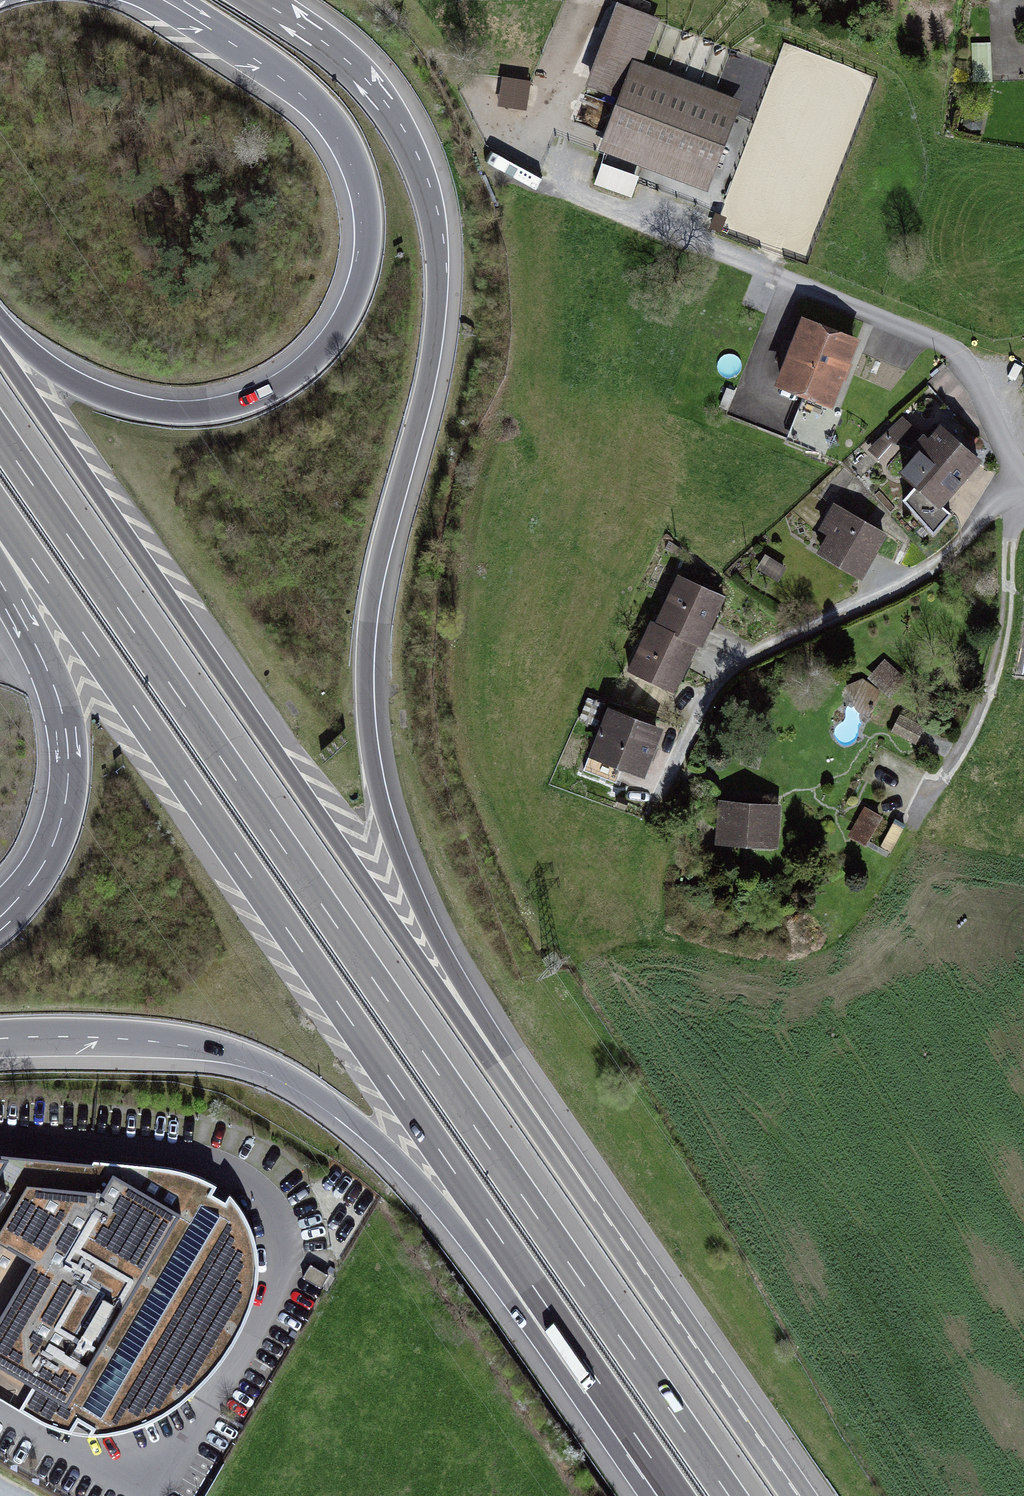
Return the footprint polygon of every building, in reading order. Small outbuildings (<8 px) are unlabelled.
[(654,24),(602,2),(569,78),(620,101),(637,63),(654,24)] [(598,154),(707,201),(746,110),(637,63),(620,101),(598,154)] [(634,196),(638,175),(599,169),(596,190),(634,196)] [(852,349),(789,322),(761,388),(824,415),(852,349)] [(884,463),(928,506),(971,463),(926,420),(884,463)] [(855,579),(880,536),(834,509),(808,553),(855,579)] [(722,598),(673,577),(652,624),(696,644),(701,646),(722,598)] [(652,624),(646,622),(625,670),(675,692),(696,644),(652,624)] [(657,728),(602,706),(581,761),(635,782),(657,728)] [(775,808),(711,805),(709,850),(773,852),(775,808)] [(865,806),(846,838),(866,850),(885,818),(865,806)] [(21,1413),(46,1428),(61,1433),(70,1435),(77,1423),(93,1432),(89,1439),(101,1438),(120,1434),(138,1429),(155,1422),(169,1413),(188,1399),(205,1384),(219,1367),(232,1346),(244,1326),(251,1308),(254,1294),(256,1284),(256,1270),(255,1258),(253,1246),(249,1232),(242,1218),(234,1207),(229,1201),(225,1208),(209,1199),(214,1190),(196,1182),(181,1177),(159,1172),(93,1165),(91,1168),(0,1159),(0,1401),(21,1413)]
